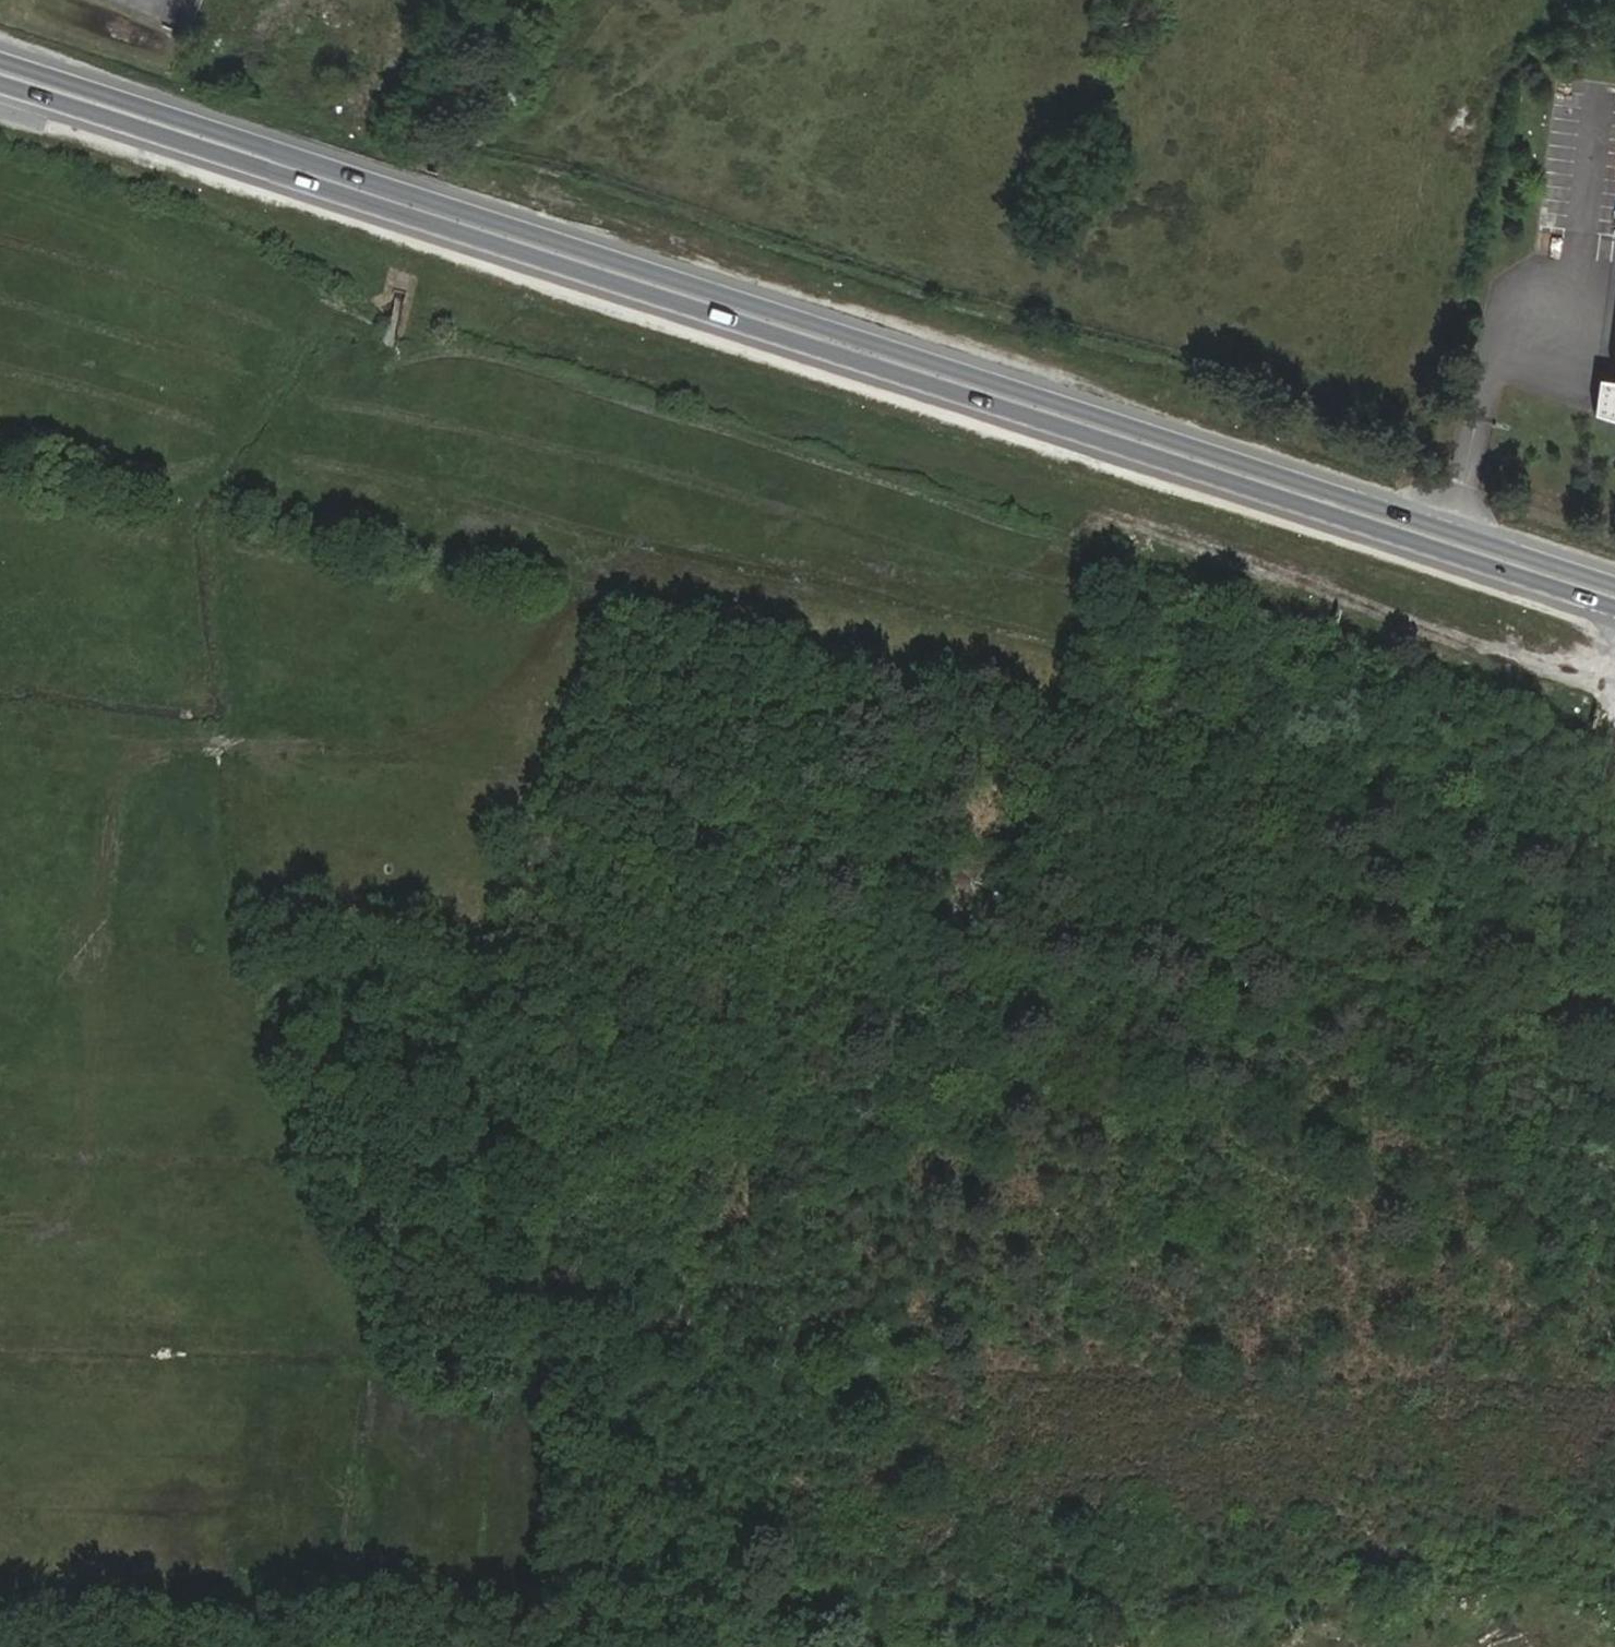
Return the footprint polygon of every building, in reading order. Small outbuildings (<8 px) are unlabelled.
[(1593,411),(1614,418),(1614,369),(1614,374),(1598,372),(1593,411)]
